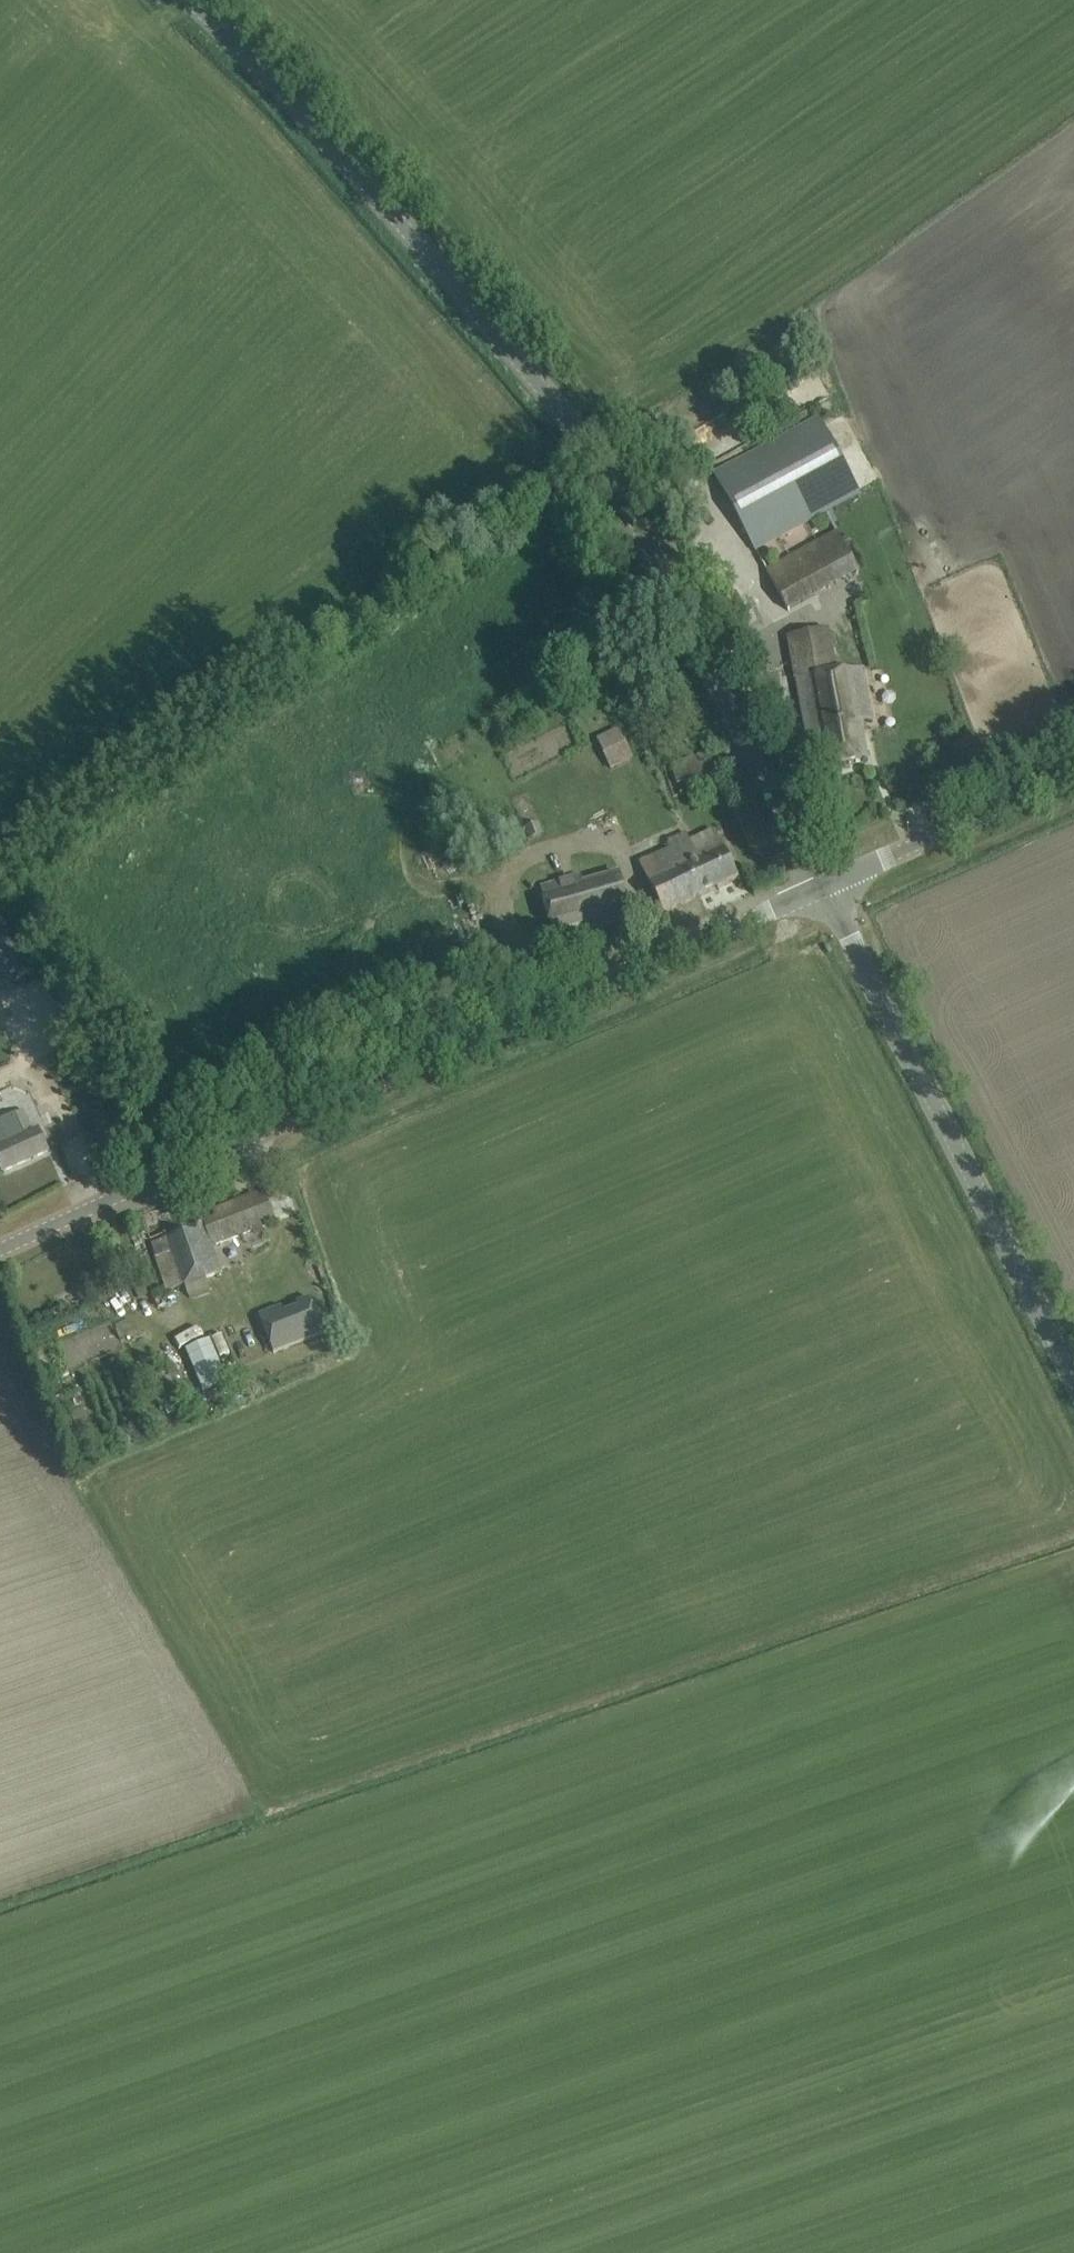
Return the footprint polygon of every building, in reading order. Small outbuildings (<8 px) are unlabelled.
[(820,417),(714,474),(755,550),(861,493),(820,417)] [(788,609),(856,572),(837,532),(767,570),(788,609)] [(735,594),(721,600),(731,621),(745,614),(735,594)] [(868,761),(864,739),(861,723),(873,720),(864,668),(837,673),(829,628),(788,636),(807,739),(819,736),(825,768),(868,761)] [(622,726),(599,736),(612,767),(635,758),(622,726)] [(679,764),(688,792),(725,779),(715,751),(679,764)] [(640,863),(654,893),(663,913),(738,878),(724,848),(699,860),(687,833),(669,841),(672,848),(640,863)] [(587,927),(630,915),(619,874),(583,883),(581,877),(542,888),(554,931),(586,922),(587,927)] [(6,966),(24,953),(0,919),(0,958),(6,966)] [(1,1166),(3,1172),(48,1152),(38,1129),(32,1131),(23,1111),(0,1121),(0,1167),(1,1166)] [(166,1206),(142,1215),(151,1239),(162,1235),(168,1252),(157,1256),(169,1290),(184,1285),(206,1277),(222,1271),(212,1245),(254,1230),(263,1227),(277,1222),(265,1191),(214,1210),(217,1217),(175,1232),(166,1206)] [(281,1307),(259,1315),(274,1352),(323,1333),(309,1298),(297,1302),(299,1307),(284,1313),(281,1307)] [(103,1301),(54,1321),(71,1364),(106,1350),(93,1319),(108,1312),(103,1301)] [(238,1333),(234,1327),(199,1346),(223,1387),(269,1363),(251,1327),(238,1333)]
